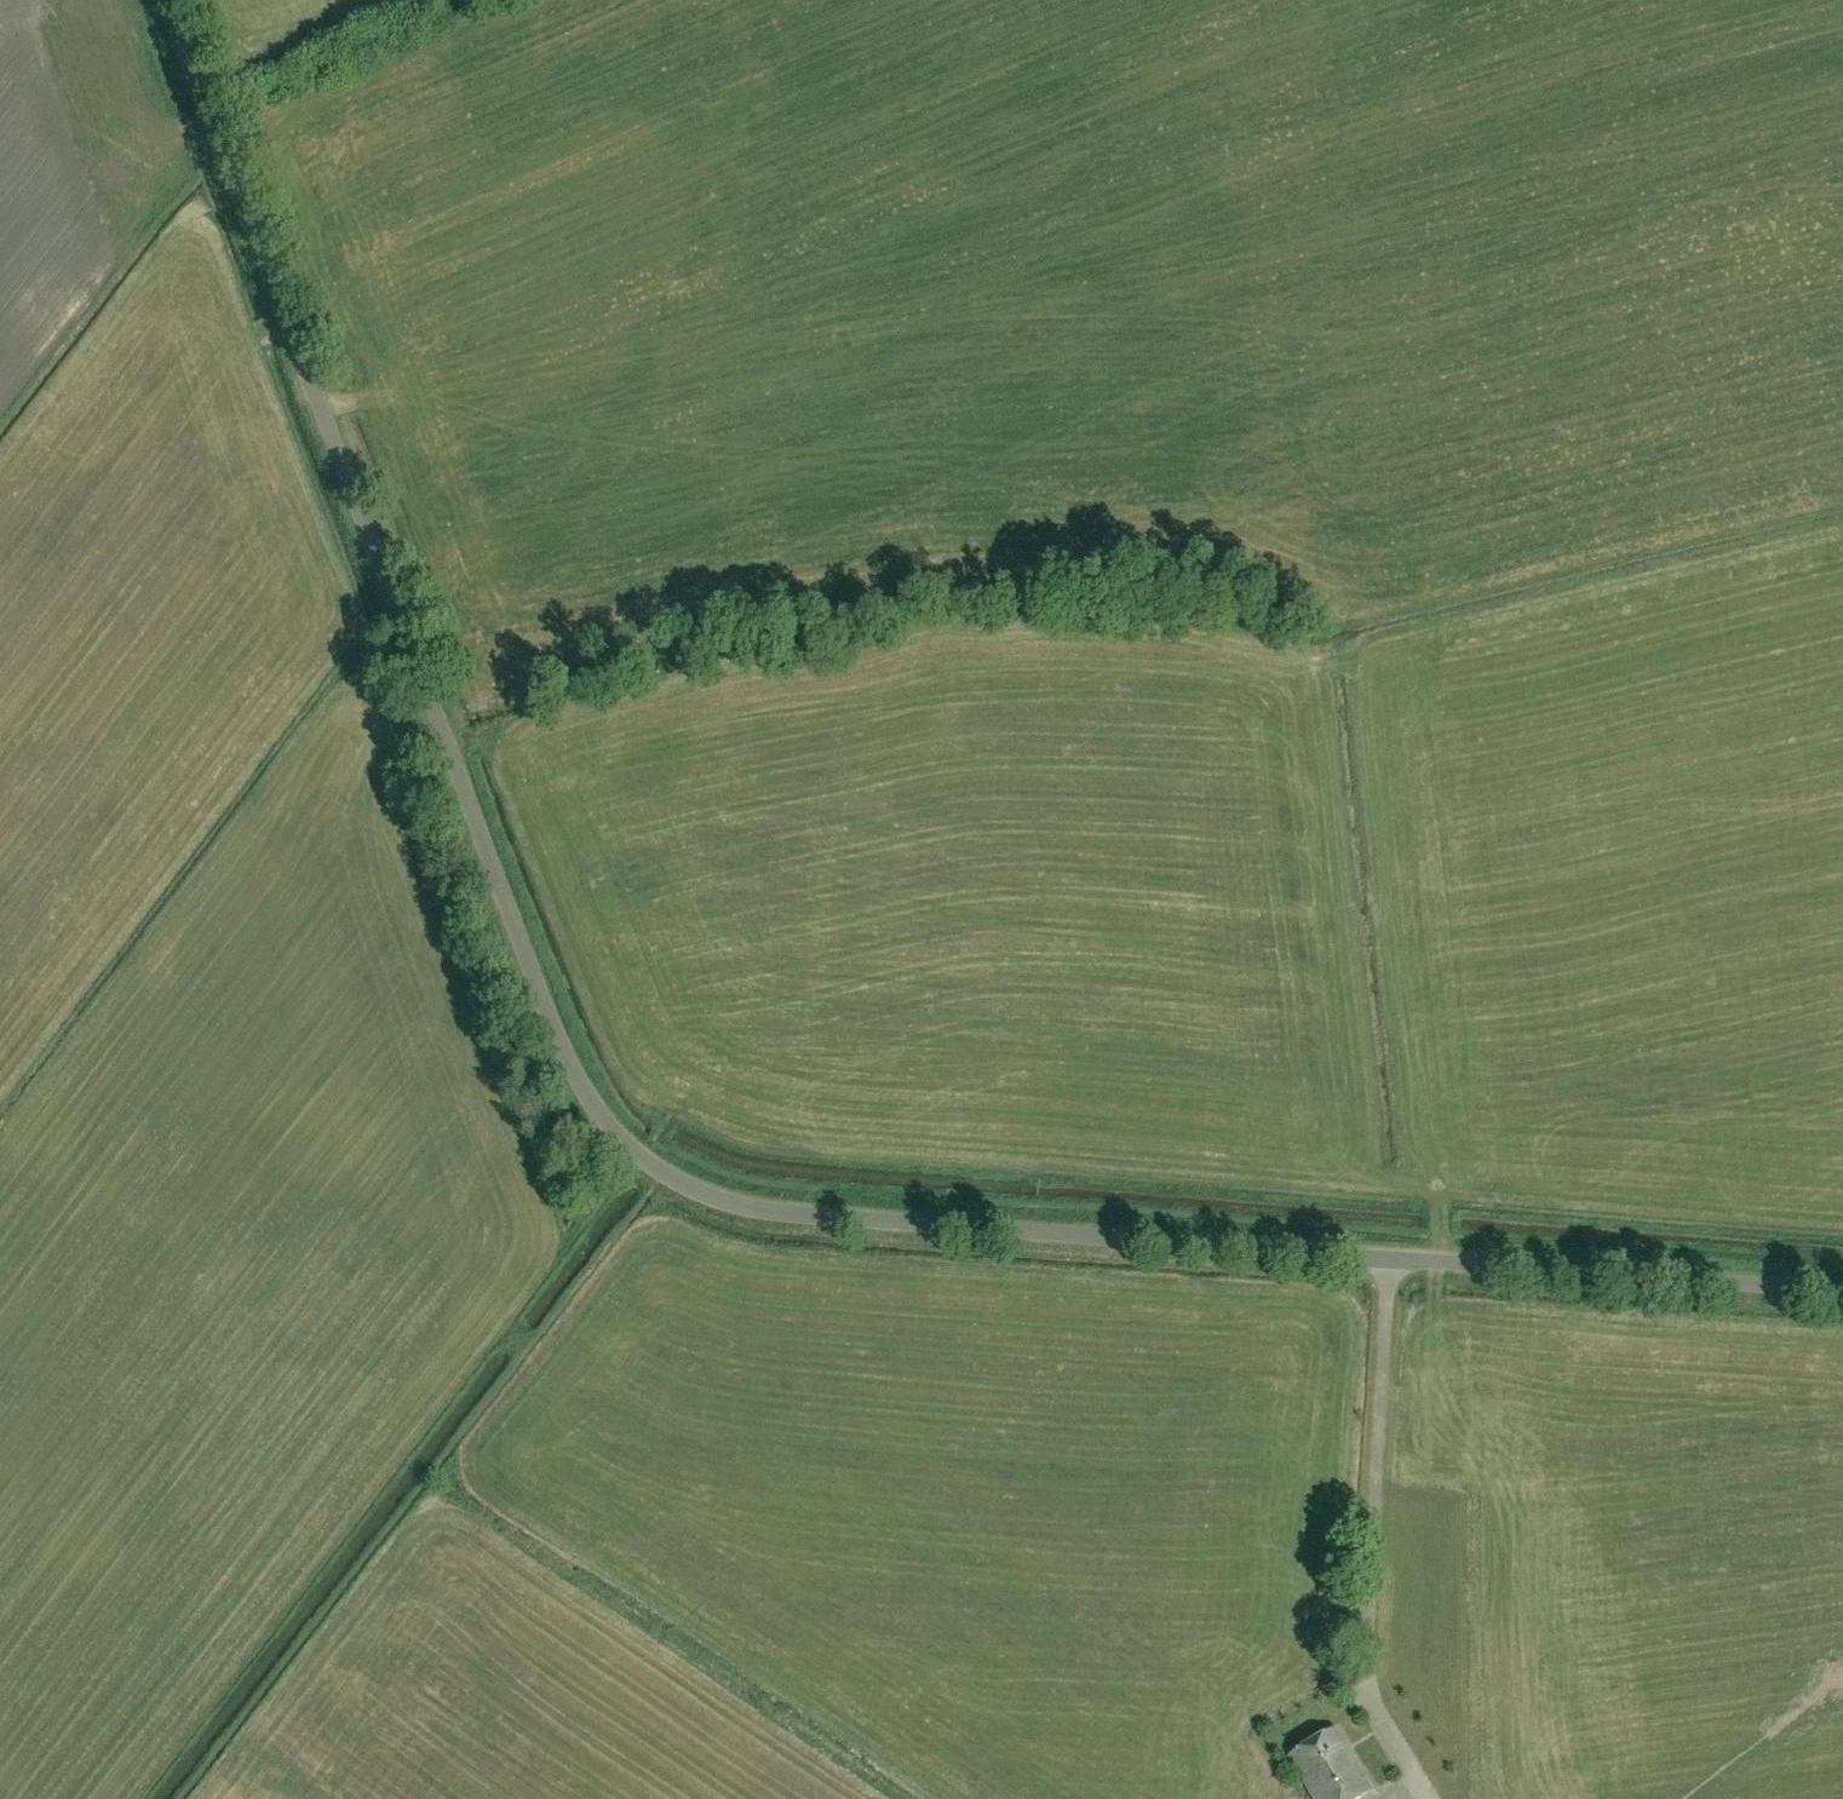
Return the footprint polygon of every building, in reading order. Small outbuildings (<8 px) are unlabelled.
[(1316,1798),(1360,1798),(1374,1790),(1337,1727),(1290,1755),(1316,1798)]
